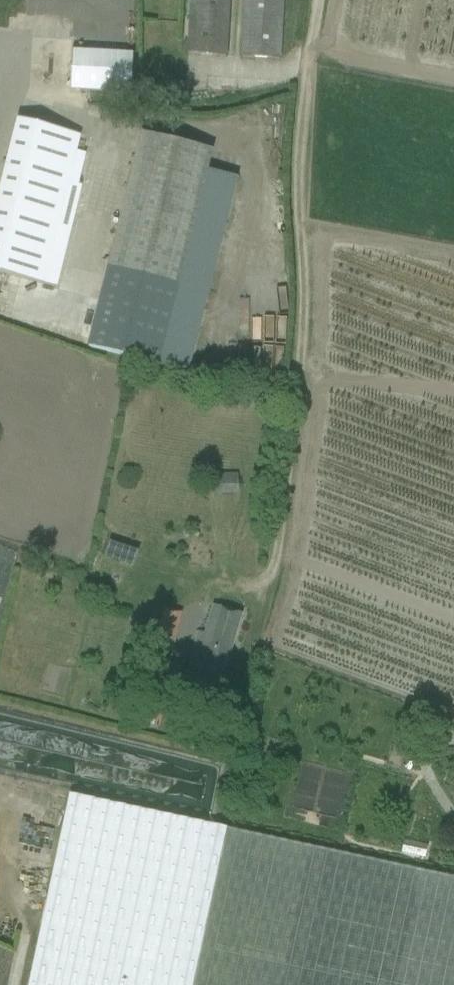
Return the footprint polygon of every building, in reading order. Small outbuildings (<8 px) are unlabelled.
[(188,55),(228,58),(231,0),(191,0),(188,55)] [(241,58),(280,60),(283,0),(244,0),(241,58)] [(72,51),(70,91),(131,94),(133,54),(72,51)] [(80,136),(17,120),(0,187),(0,274),(40,284),(52,236),(69,240),(83,187),(69,184),(76,152),(80,136)] [(141,134),(89,347),(160,365),(207,172),(212,152),(141,134)] [(240,179),(207,172),(160,365),(190,372),(240,179)] [(208,476),(209,496),(239,495),(239,476),(208,476)] [(219,691),(242,614),(214,605),(205,634),(198,632),(180,696),(203,703),(207,687),(219,691)] [(171,680),(167,679),(177,636),(157,632),(148,675),(136,723),(159,729),(171,680)] [(69,795),(28,984),(453,984),(453,878),(69,795)]
